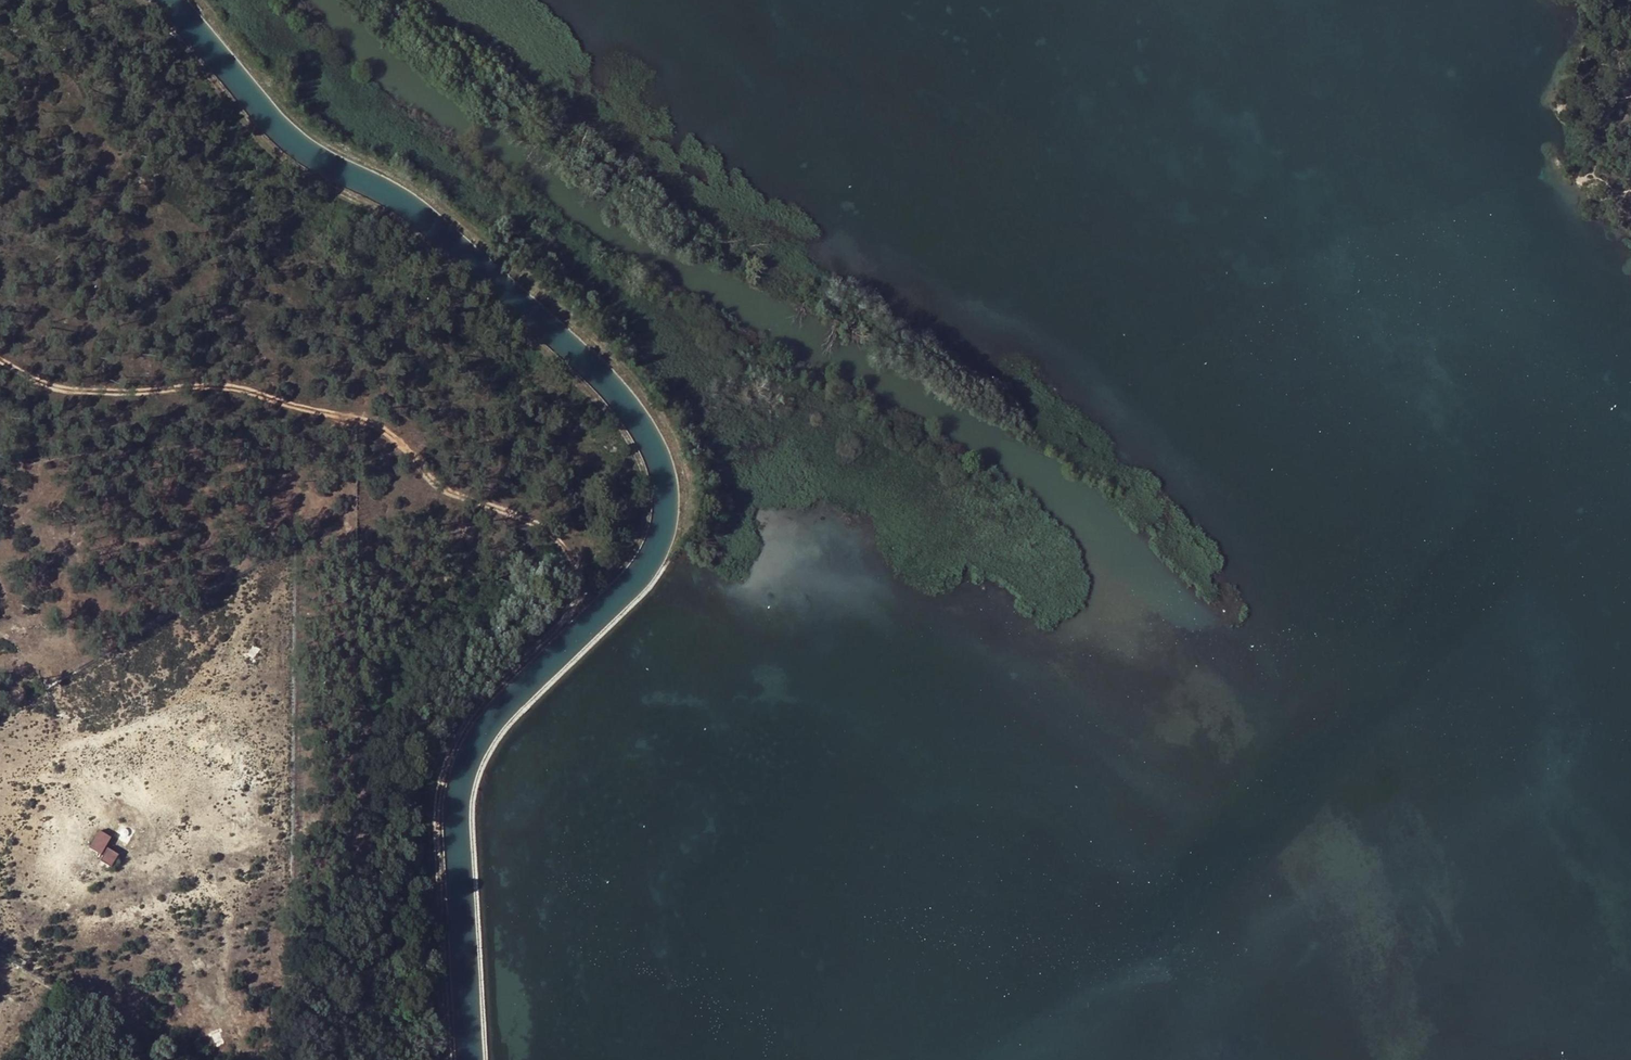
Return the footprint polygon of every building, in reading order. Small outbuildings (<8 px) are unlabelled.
[(114,838),(100,830),(89,849),(103,857),(101,862),(111,868),(118,856),(107,850),(114,838)]
